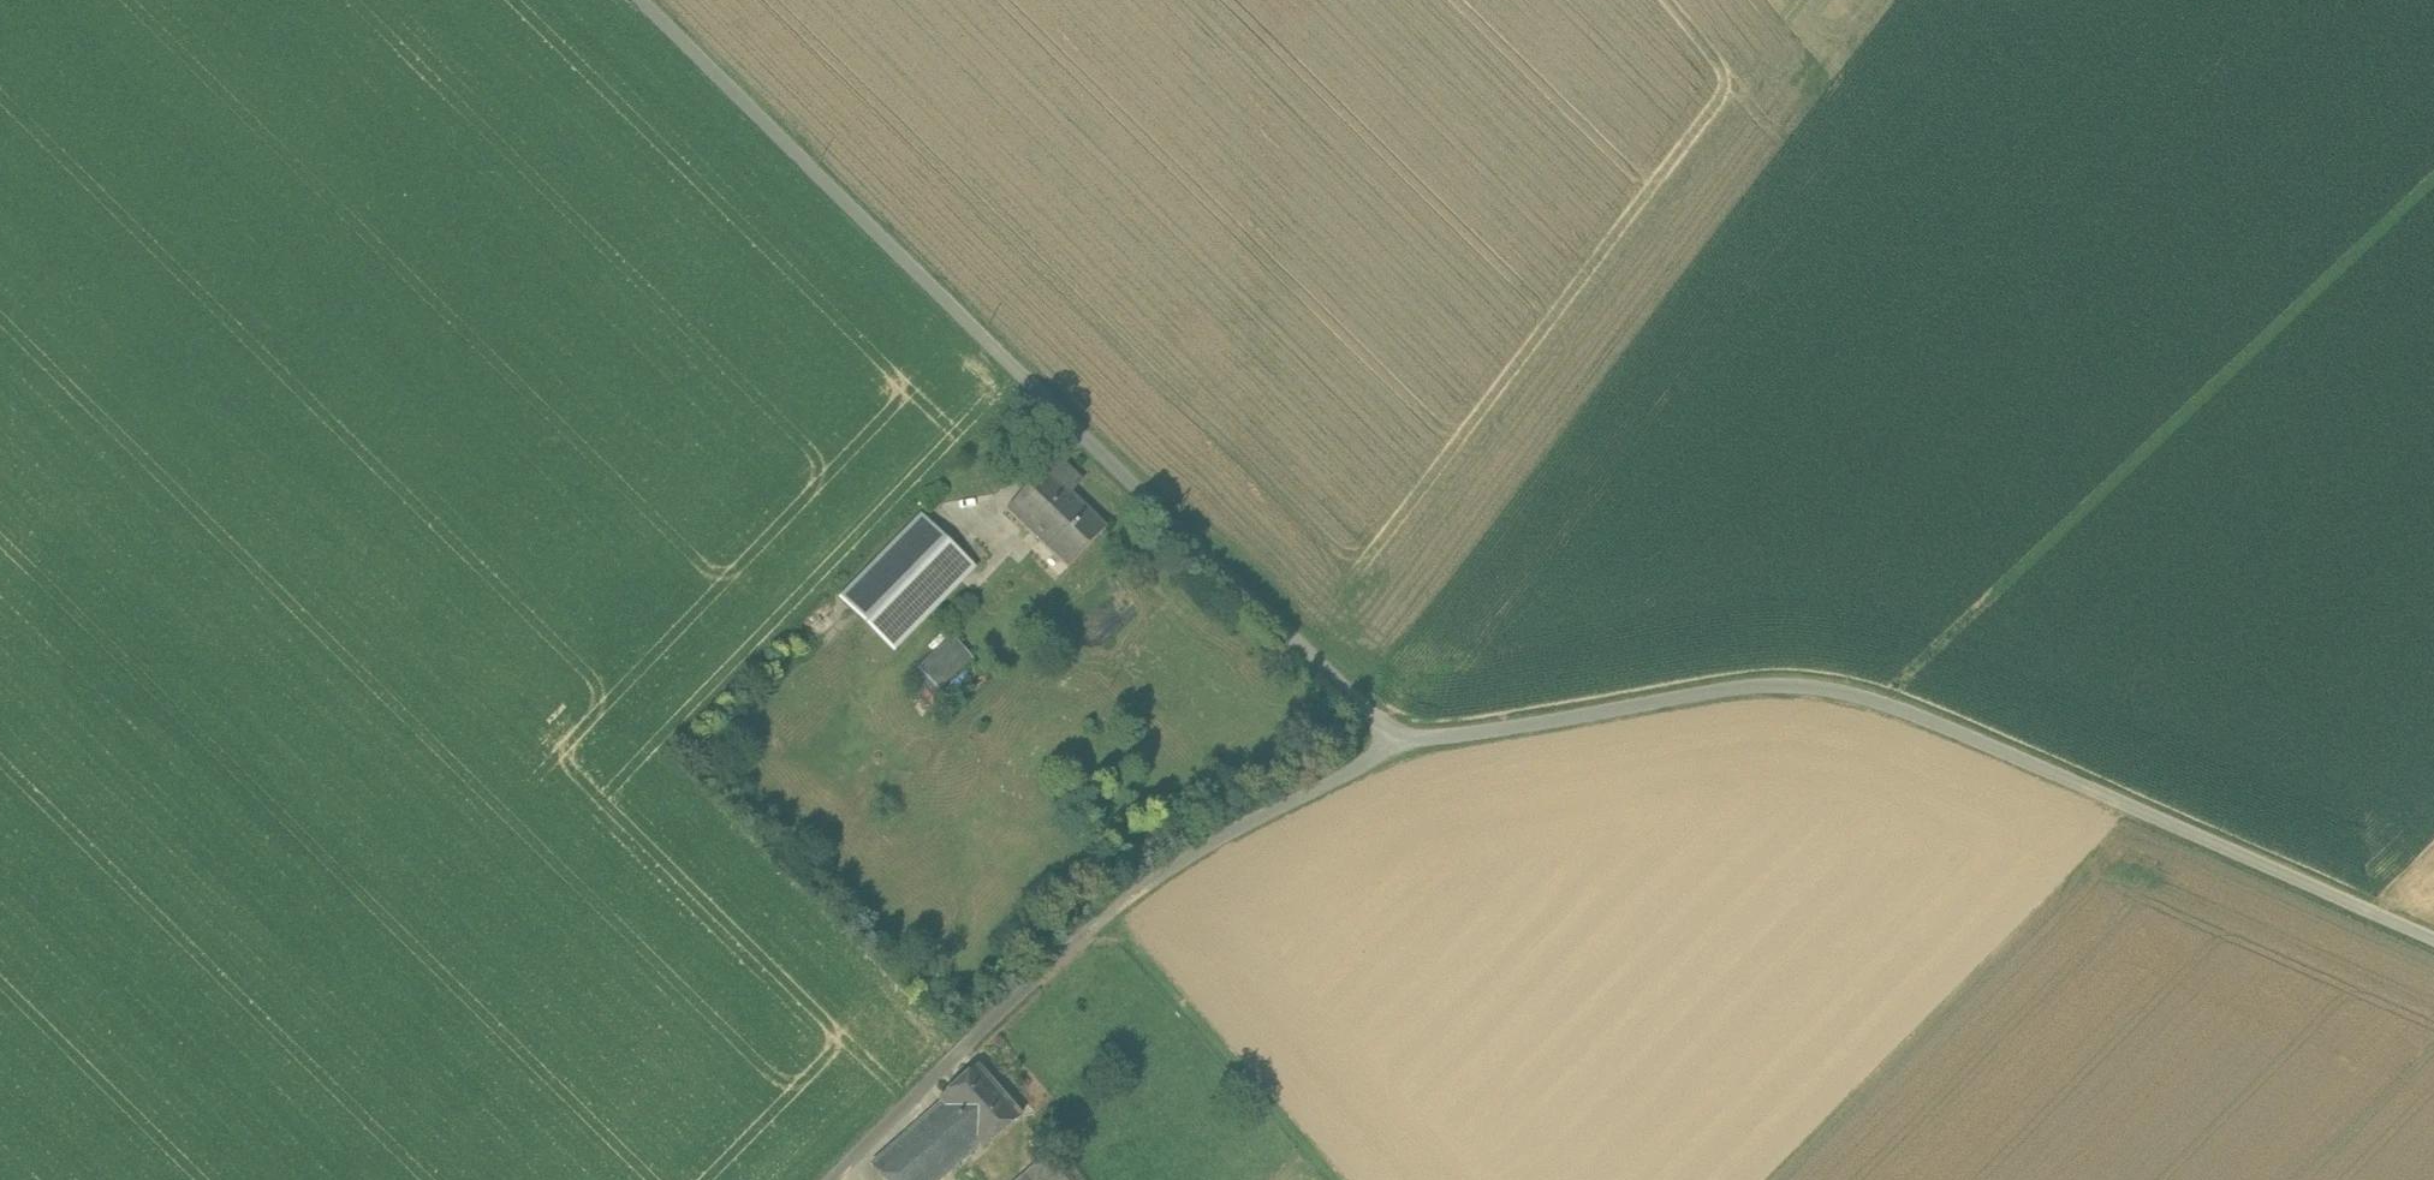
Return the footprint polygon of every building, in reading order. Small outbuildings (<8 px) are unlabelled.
[(1083,479),(1058,454),(1007,508),(1069,567),(1107,527),(1072,491),(1083,479)] [(922,516),(843,596),(896,648),(974,567),(922,516)] [(953,637),(919,666),(938,688),(972,658),(953,637)] [(976,1065),(938,1098),(942,1102),(942,1103),(943,1102),(980,1145),(983,1148),(1020,1116),(976,1065)] [(871,1164),(885,1179),(940,1179),(980,1145),(943,1102),(942,1103),(942,1102),(871,1164)] [(1018,1179),(1066,1179),(1045,1156),(1018,1179)]
